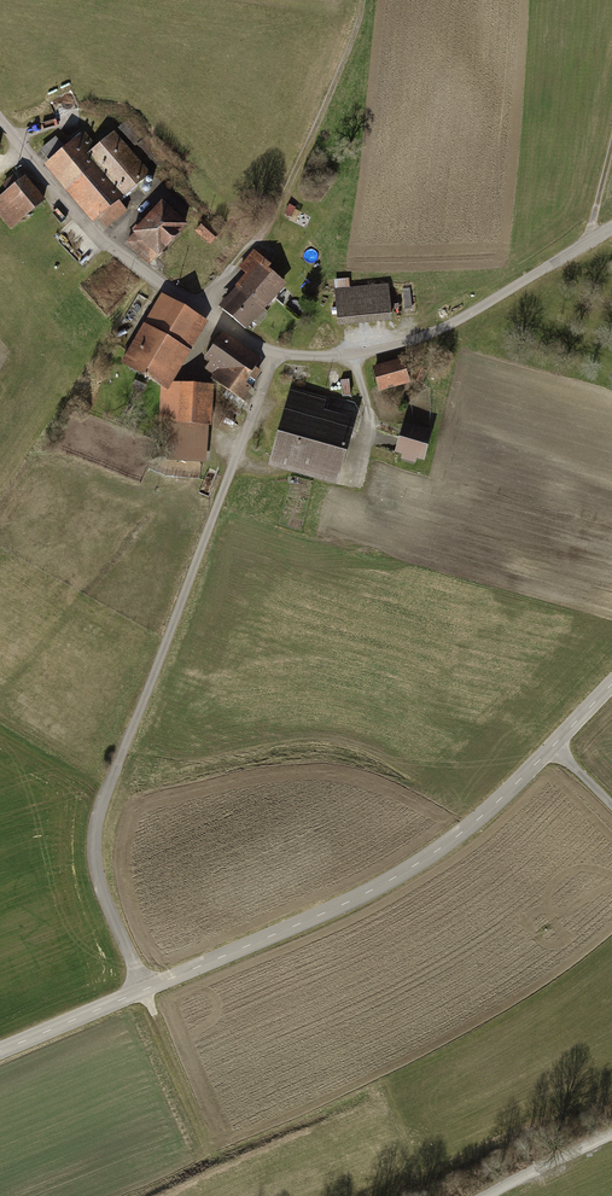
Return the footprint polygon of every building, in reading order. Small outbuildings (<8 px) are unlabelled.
[(127,124),(119,131),(135,150),(143,143),(127,124)] [(101,150),(87,135),(82,140),(80,137),(71,145),(74,148),(67,154),(55,141),(39,155),(51,169),(47,172),(107,238),(128,218),(119,208),(152,177),(115,138),(101,150)] [(0,202),(0,223),(9,236),(46,210),(27,183),(25,184),(20,177),(2,189),(8,197),(0,202)] [(191,234),(163,210),(133,244),(161,268),(168,260),(170,262),(184,247),(181,245),(191,234)] [(238,292),(266,317),(287,293),(271,278),(274,274),(255,257),(240,274),(247,281),(238,292)] [(352,284),(336,285),(339,333),(393,330),(391,291),(352,293),(352,284)] [(266,317),(238,292),(220,312),(249,337),(266,317)] [(209,329),(162,301),(121,370),(139,381),(133,390),(144,397),(149,387),(157,392),(167,398),(171,392),(209,329)] [(265,366),(222,339),(205,367),(211,371),(208,376),(217,382),(214,387),(248,409),(255,398),(251,395),(262,379),(258,377),(265,366)] [(405,366),(375,373),(380,397),(411,390),(405,366)] [(427,383),(417,378),(414,385),(424,390),(427,383)] [(213,431),(215,393),(171,392),(167,398),(157,392),(155,429),(171,429),(169,466),(206,468),(208,431),(213,431)] [(328,404),(291,395),(269,477),(315,489),(340,495),(358,428),(324,419),(328,404)] [(434,438),(406,429),(396,460),(425,469),(434,438)]
